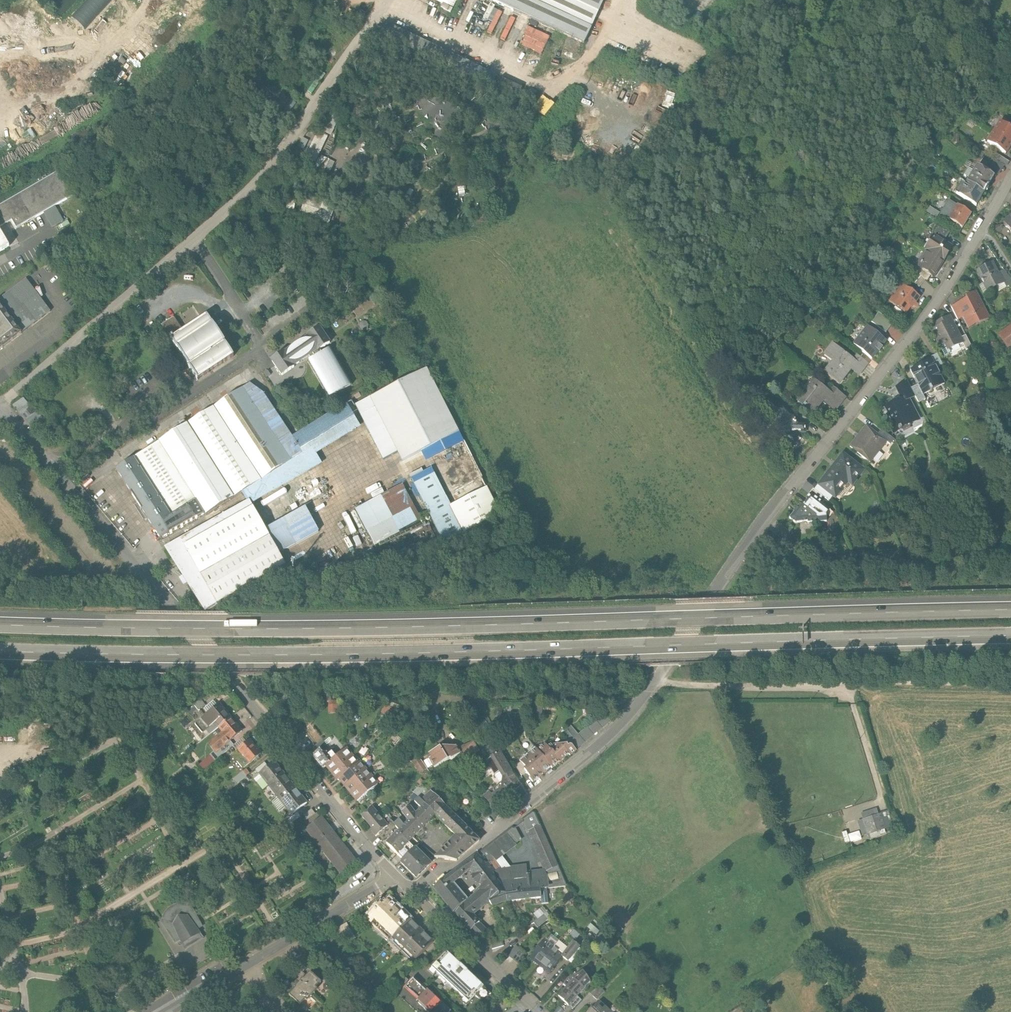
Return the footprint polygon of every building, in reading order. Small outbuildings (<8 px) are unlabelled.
[(583,43),(603,0),(492,0),(583,43)] [(358,8),(353,18),(361,22),(366,13),(358,8)] [(384,20),(379,31),(490,83),(495,73),(384,20)] [(316,78),(310,87),(314,90),(320,80),(316,78)] [(285,92),(270,82),(266,88),(280,97),(278,99),(280,101),(285,92)] [(271,105),(260,97),(258,101),(275,112),(282,102),(280,101),(278,99),(276,98),(271,105)] [(327,141),(329,143),(337,122),(327,118),(325,125),(329,127),(325,137),(317,135),(305,159),(316,165),(327,141)] [(993,133),(1010,144),(1010,130),(1000,123),(993,133)] [(1010,145),(1010,144),(993,133),(987,143),(1005,155),(1010,145)] [(995,161),(1004,166),(1006,168),(1009,162),(995,154),(992,159),(995,161)] [(989,170),(998,176),(1004,166),(995,161),(989,170)] [(977,167),(967,183),(984,194),(994,178),(977,167)] [(0,206),(0,227),(12,220),(16,228),(44,212),(55,206),(74,195),(73,194),(71,196),(58,173),(60,172),(60,171),(44,180),(42,177),(38,180),(40,182),(0,206)] [(962,187),(957,194),(976,206),(984,194),(967,183),(963,188),(962,187)] [(325,201),(308,194),(298,219),(315,226),(325,201)] [(949,201),(940,215),(952,222),(962,228),(971,214),(949,201)] [(55,206),(44,212),(53,228),(64,222),(55,206)] [(938,213),(930,208),(927,213),(935,218),(938,213)] [(1003,223),(1010,234),(1010,216),(1003,223)] [(959,234),(962,228),(952,222),(948,227),(959,234)] [(949,233),(936,225),(930,233),(933,235),(943,242),(949,233)] [(9,246),(0,230),(0,252),(9,246)] [(924,250),(926,251),(942,261),(951,246),(943,242),(933,235),(924,250)] [(942,261),(926,251),(916,266),(933,276),(942,261)] [(342,269),(348,277),(367,264),(361,256),(342,269)] [(978,272),(983,281),(984,281),(986,285),(985,285),(989,294),(1006,285),(1008,289),(1010,288),(1010,279),(1007,272),(1001,275),(994,263),(978,272)] [(364,272),(371,283),(377,280),(370,268),(364,272)] [(919,287),(926,280),(914,270),(908,277),(919,287)] [(0,299),(0,349),(51,311),(26,279),(0,299)] [(912,307),(919,296),(899,282),(887,300),(905,313),(910,306),(912,307)] [(969,303),(954,310),(961,323),(966,320),(971,331),(992,321),(979,294),(967,299),(969,303)] [(871,322),(886,333),(893,323),(878,312),(871,322)] [(170,339),(197,381),(235,356),(208,315),(170,339)] [(941,350),(943,349),(948,359),(953,357),(950,352),(964,345),(966,344),(963,340),(953,318),(931,328),(941,350)] [(285,348),(273,355),(282,370),(308,354),(331,393),(351,381),(330,345),(321,351),(319,347),(330,340),(321,326),(310,333),(298,340),(285,348)] [(886,341),(866,326),(852,344),(872,359),(886,341)] [(1000,336),(1010,350),(1010,349),(1010,328),(1000,336)] [(968,337),(963,340),(966,344),(964,345),(968,352),(974,349),(968,337)] [(852,359),(831,343),(823,354),(832,361),(824,372),(839,383),(850,369),(859,376),(868,364),(856,354),(852,359)] [(933,359),(934,361),(939,371),(945,368),(939,357),(933,359)] [(913,371),(921,387),(925,397),(946,387),(939,371),(934,361),(913,371)] [(428,369),(371,398),(398,452),(403,461),(422,451),(459,431),(428,369)] [(828,392),(814,380),(797,402),(803,407),(804,406),(813,412),(822,402),(834,412),(846,397),(832,387),(828,392)] [(250,382),(116,470),(164,541),(247,489),(305,452),(294,434),(265,392),(250,382)] [(896,391),(902,402),(905,400),(907,403),(912,401),(917,399),(913,390),(910,384),(896,391)] [(921,387),(913,390),(917,399),(920,405),(928,401),(925,397),(921,387)] [(383,458),(398,452),(371,398),(355,405),(360,413),(383,458)] [(13,406),(33,430),(44,422),(36,412),(35,413),(23,399),(13,406)] [(352,400),(294,434),(305,452),(312,449),(315,454),(361,427),(354,416),(360,413),(355,405),(352,400)] [(902,402),(886,409),(893,422),(890,424),(895,435),(922,422),(912,401),(907,403),(905,400),(902,402)] [(805,424),(798,424),(793,420),(795,416),(782,406),(768,423),(787,439),(792,432),(805,432),(805,424)] [(880,437),(868,427),(851,448),(873,465),(889,444),(880,437)] [(501,514),(459,431),(422,451),(432,468),(411,479),(445,543),(501,514)] [(883,432),(880,437),(889,444),(891,445),(895,441),(883,432)] [(862,471),(842,456),(820,484),(829,491),(835,496),(847,480),(852,484),(862,471)] [(829,491),(820,484),(819,483),(814,490),(823,496),(825,498),(829,491)] [(393,518),(399,529),(420,518),(402,484),(355,508),(368,531),(393,518)] [(819,501),(823,496),(814,490),(813,489),(809,494),(810,494),(819,501)] [(810,494),(802,504),(816,513),(817,522),(826,521),(825,515),(829,509),(819,501),(810,494)] [(249,500),(168,546),(206,612),(287,565),(249,500)] [(816,513),(802,504),(790,519),(795,523),(807,521),(807,522),(817,522),(816,513)] [(318,531),(305,507),(266,528),(279,552),(318,531)] [(229,718),(219,706),(200,722),(211,734),(217,728),(229,718)] [(611,721),(604,713),(578,735),(571,726),(562,733),(572,745),(576,750),(611,721)] [(240,732),(229,718),(217,728),(221,733),(207,745),(212,751),(215,754),(237,735),(240,732)] [(240,739),(237,735),(215,754),(212,751),(209,754),(210,755),(215,760),(240,739)] [(313,747),(317,752),(326,744),(323,739),(313,747)] [(250,740),(233,754),(244,768),(261,754),(250,740)] [(473,741),(457,749),(459,754),(462,760),(478,753),(473,741)] [(323,768),(326,765),(338,755),(333,749),(332,751),(326,744),(317,752),(312,755),(323,768)] [(551,745),(548,747),(551,751),(551,750),(560,761),(568,754),(570,756),(576,750),(572,745),(570,745),(567,744),(551,745)] [(552,768),(560,761),(551,750),(551,751),(548,747),(546,745),(540,745),(536,749),(551,766),(550,767),(552,768)] [(433,768),(447,761),(451,760),(459,754),(457,749),(456,747),(442,747),(440,748),(428,755),(431,759),(428,760),(433,768)] [(535,747),(527,754),(534,762),(533,763),(542,774),(550,767),(551,766),(536,749),(535,747)] [(346,749),(338,755),(326,765),(332,773),(352,757),(351,756),(352,755),(348,750),(347,750),(346,749)] [(520,786),(500,753),(486,761),(495,775),(500,784),(483,798),(491,809),(497,805),(520,786)] [(532,782),(542,774),(533,763),(534,762),(527,754),(520,760),(526,769),(524,770),(531,778),(530,779),(532,782)] [(203,769),(215,760),(210,755),(204,761),(199,765),(203,769)] [(338,780),(339,779),(358,764),(357,763),(358,762),(354,757),(353,758),(352,757),(332,773),(338,780)] [(285,772),(276,760),(268,766),(260,772),(269,784),(285,772)] [(426,770),(420,761),(413,766),(419,775),(426,770)] [(259,773),(260,772),(268,766),(264,762),(255,769),(259,773)] [(359,763),(358,764),(339,779),(346,786),(365,771),(364,769),(365,768),(361,763),(360,764),(359,763)] [(346,786),(351,793),(371,778),(365,771),(346,786)] [(294,783),(285,772),(269,784),(279,796),(294,783)] [(377,785),(371,778),(351,793),(358,801),(377,785)] [(308,801),(294,783),(279,796),(292,813),(308,801)] [(418,798),(422,801),(430,793),(421,784),(413,793),(418,798)] [(430,793),(422,801),(435,815),(435,816),(444,806),(431,792),(430,793)] [(399,831),(398,833),(408,843),(409,842),(417,834),(423,827),(431,819),(435,815),(422,801),(418,798),(414,803),(421,809),(415,815),(410,808),(402,813),(409,822),(404,827),(400,821),(394,825),(399,831)] [(488,812),(494,819),(503,813),(497,805),(491,809),(488,812)] [(444,806),(435,816),(445,826),(454,816),(444,806)] [(387,827),(372,808),(362,816),(372,829),(371,830),(376,836),(387,827)] [(501,887),(504,893),(506,893),(546,888),(567,886),(535,813),(534,811),(534,810),(531,809),(521,817),(543,870),(526,872),(525,865),(508,867),(500,856),(520,839),(515,826),(511,826),(476,854),(501,887)] [(860,814),(866,835),(893,827),(888,810),(877,814),(876,809),(860,814)] [(465,827),(454,816),(445,826),(455,836),(465,827)] [(327,854),(340,842),(341,841),(334,832),(333,833),(320,817),(308,827),(315,835),(314,839),(327,854)] [(479,841),(465,827),(455,836),(435,857),(436,858),(457,861),(479,841)] [(893,832),(866,843),(868,847),(895,836),(893,832)] [(398,833),(387,844),(403,859),(414,848),(409,842),(408,843),(398,833)] [(340,842),(327,854),(342,873),(356,862),(340,842)] [(806,851),(802,844),(798,845),(797,843),(792,845),(794,849),(791,850),(796,860),(810,852),(808,849),(806,851)] [(403,859),(400,862),(416,877),(430,863),(414,848),(403,859)] [(472,914),(488,900),(498,894),(504,893),(501,887),(476,854),(454,873),(451,875),(447,877),(433,889),(453,912),(454,911),(462,920),(471,930),(479,922),(472,914)] [(498,894),(488,900),(492,906),(507,901),(515,901),(527,900),(540,899),(540,905),(548,904),(546,888),(506,893),(504,893),(498,894)] [(393,937),(409,920),(388,899),(382,905),(380,903),(367,916),(372,922),(375,919),(393,937)] [(167,915),(166,921),(184,946),(211,931),(196,903),(186,901),(178,903),(172,907),(167,915)] [(541,908),(533,915),(537,920),(544,915),(546,913),(541,908)] [(545,915),(544,915),(537,920),(533,923),(538,929),(549,920),(545,915)] [(409,920),(393,937),(399,942),(397,945),(407,955),(410,953),(416,959),(433,942),(409,920)] [(355,938),(346,922),(333,931),(347,943),(355,938)] [(486,932),(479,922),(471,930),(479,938),(486,932)] [(549,934),(529,958),(539,966),(559,941),(549,934)] [(564,935),(559,941),(563,945),(569,939),(564,935)] [(502,940),(490,943),(492,949),(504,946),(502,940)] [(563,945),(559,941),(539,966),(549,974),(562,957),(568,949),(563,945)] [(574,943),(568,949),(562,957),(568,961),(577,949),(579,947),(574,943)] [(525,954),(515,946),(508,955),(517,963),(525,954)] [(582,953),(577,949),(568,961),(572,965),(582,953)] [(315,960),(306,952),(298,961),(307,969),(315,960)] [(446,952),(432,967),(463,997),(469,1002),(475,995),(483,987),(446,952)] [(305,977),(299,983),(312,995),(318,989),(316,988),(321,982),(310,972),(305,977)] [(563,990),(558,996),(568,1005),(577,996),(584,988),(584,989),(590,982),(583,972),(572,979),(574,981),(566,990),(565,990),(563,990)] [(404,976),(393,984),(399,989),(408,980),(404,976)] [(404,987),(419,1002),(418,1003),(428,1011),(449,1011),(451,1010),(430,990),(429,991),(414,977),(404,987)] [(307,1001),(312,995),(299,983),(293,989),(294,990),(289,995),(300,1005),(305,1000),(307,1001)] [(596,984),(589,992),(596,1000),(604,992),(596,984)] [(484,986),(483,987),(475,995),(483,1002),(493,995),(484,986)] [(581,1000),(577,996),(568,1005),(572,1009),(581,1000)] [(465,1006),(469,1002),(463,997),(460,1001),(465,1006)] [(589,1011),(609,1011),(598,1002),(589,1011)]
